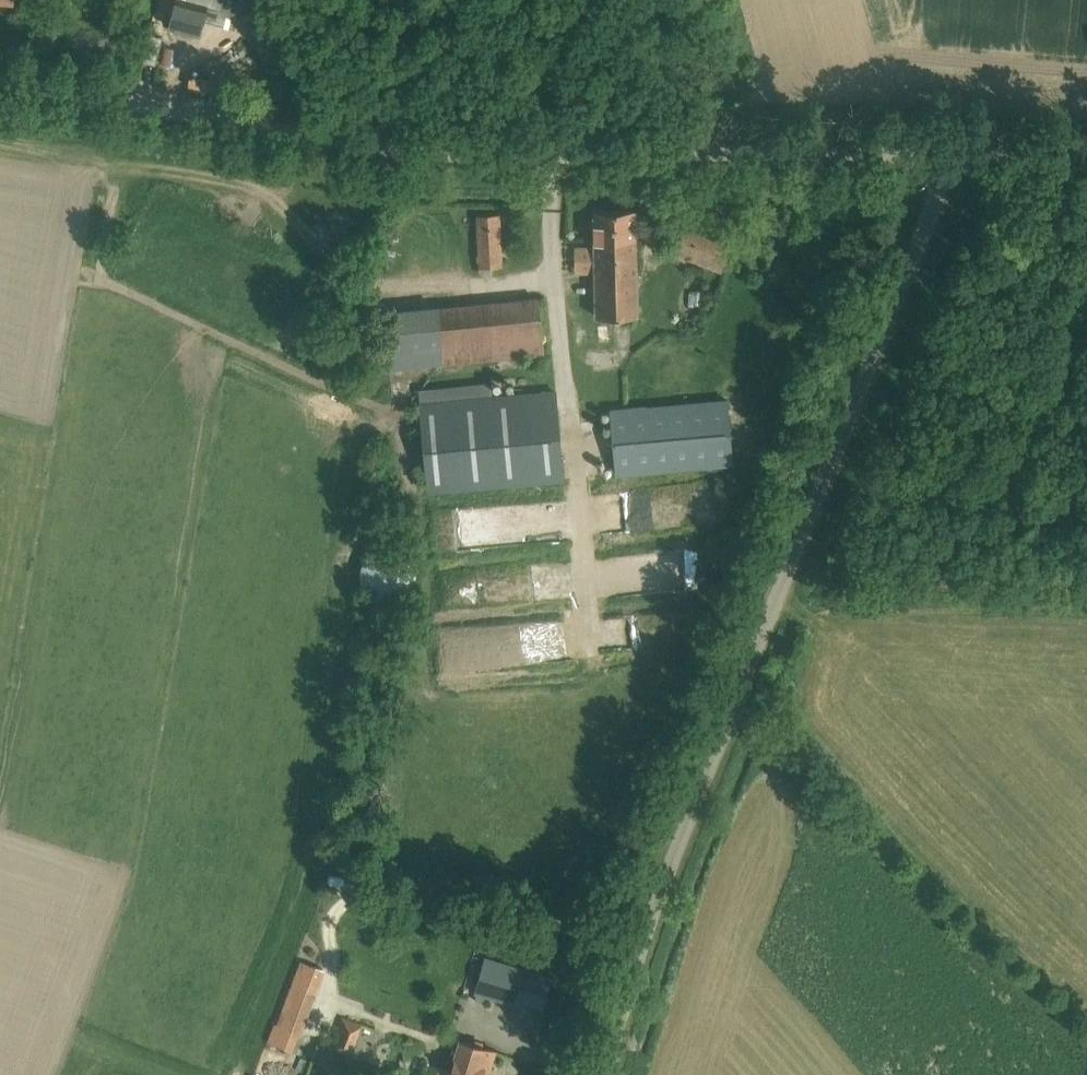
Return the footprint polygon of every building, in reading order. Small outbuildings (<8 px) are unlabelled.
[(170,26),(200,33),(201,27),(212,30),(220,0),(176,0),(170,26)] [(595,209),(597,315),(637,314),(635,209),(595,209)] [(477,214),(481,266),(503,265),(499,213),(477,214)] [(682,232),(674,252),(722,270),(732,246),(680,225),(678,230),(682,232)] [(542,296),(390,306),(393,365),(546,355),(542,296)] [(492,381),(418,388),(428,493),(565,481),(556,389),(493,395),(492,381)] [(611,410),(616,473),(734,462),(728,399),(611,410)] [(714,520),(713,483),(679,485),(681,522),(714,520)] [(407,552),(390,546),(375,549),(364,560),(361,575),(365,590),(378,601),(394,603),(409,594),(416,580),(415,565),(407,552)] [(326,969),(318,966),(323,952),(306,945),(276,1024),(301,1034),(326,969)] [(484,957),(475,991),(526,1006),(527,1002),(543,1007),(552,976),(484,957)] [(362,1023),(343,1016),(332,1046),(351,1053),(362,1023)] [(461,1039),(452,1068),(440,1064),(437,1074),(488,1074),(496,1049),(461,1039)]
